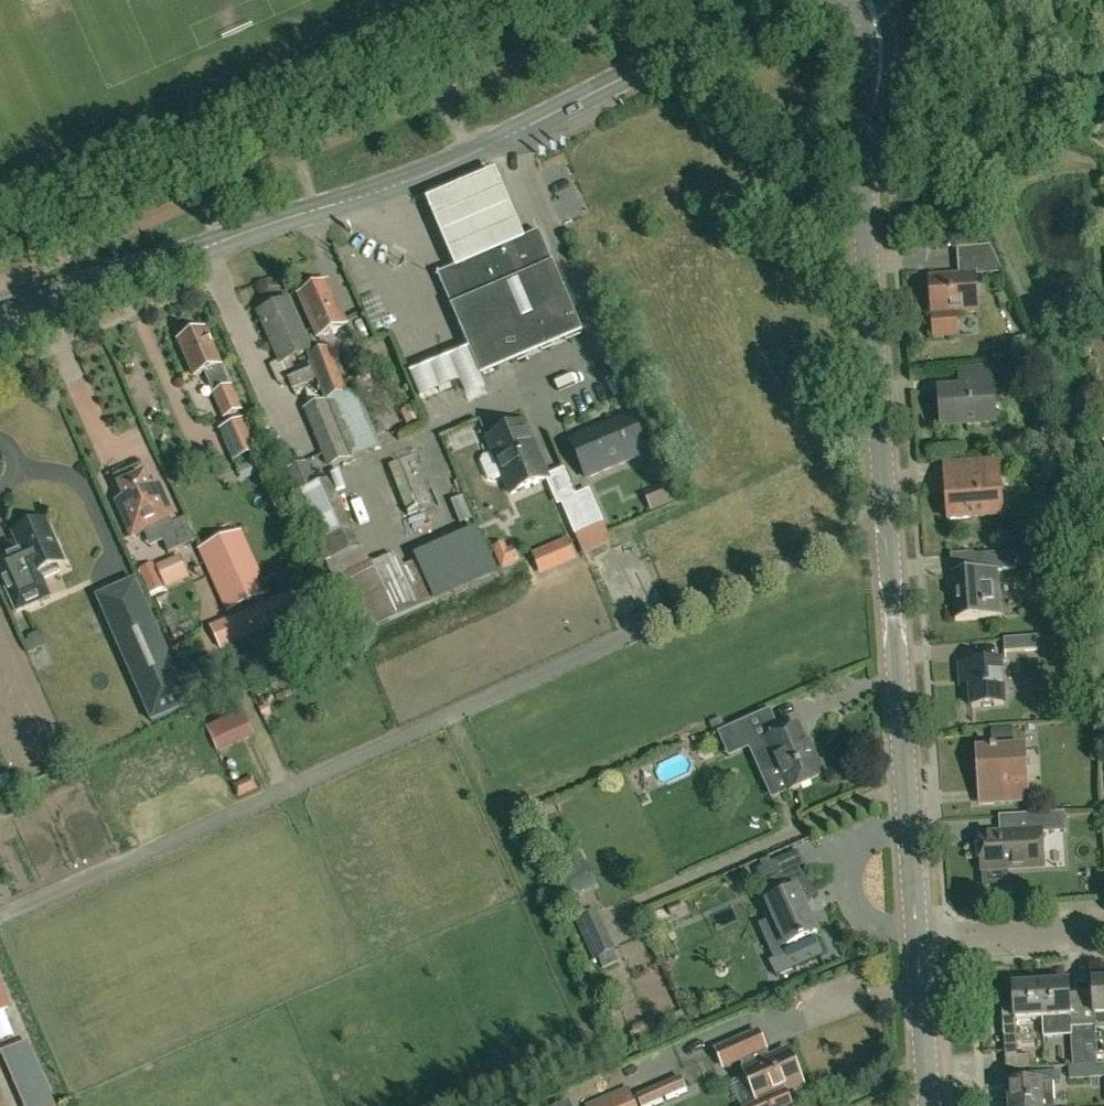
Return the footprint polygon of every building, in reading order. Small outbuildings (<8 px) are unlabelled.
[(539,231),(511,243),(513,248),(468,267),(466,262),(438,274),(481,376),(583,332),(539,231)] [(955,334),(953,312),(977,311),(974,274),(1003,272),(990,244),(956,247),(958,275),(930,276),(932,314),(933,314),(934,335),(955,334)] [(298,293),(318,337),(347,324),(327,280),(298,293)] [(311,348),(288,298),(258,312),(281,362),(311,348)] [(195,375),(204,371),(220,364),(205,328),(179,340),(195,375)] [(308,355),(310,361),(325,398),(346,390),(329,346),(308,355)] [(292,389),(313,380),(314,379),(306,363),(284,372),(292,389)] [(220,364),(204,371),(225,416),(241,409),(220,364)] [(958,388),(938,390),(941,425),(995,422),(992,369),(957,371),(958,388)] [(326,467),(379,446),(356,387),(302,409),(326,467)] [(571,440),(586,478),(646,453),(630,415),(571,440)] [(258,449),(249,428),(244,418),(219,429),(233,461),(258,449)] [(493,481),(504,477),(511,494),(548,478),(525,423),(487,438),(488,440),(491,438),(497,450),(483,457),(481,462),(488,479),(493,481)] [(998,460),(964,463),(965,481),(945,483),(947,518),(1002,513),(998,460)] [(328,563),(361,548),(329,479),(317,486),(307,461),(286,469),(297,494),(326,562),(328,563)] [(169,552),(195,541),(185,518),(172,523),(171,519),(176,517),(160,480),(151,484),(145,471),(116,484),(122,498),(113,502),(129,540),(146,533),(151,545),(163,540),(169,552)] [(589,489),(574,495),(589,529),(603,523),(589,489)] [(589,529),(574,495),(560,501),(575,535),(589,529)] [(452,501),(461,523),(472,519),(463,496),(452,501)] [(2,580),(16,612),(51,596),(43,577),(58,570),(56,565),(65,562),(45,518),(12,533),(20,551),(0,560),(0,576),(2,580)] [(270,593),(242,530),(198,549),(226,612),(270,593)] [(531,552),(533,556),(540,574),(576,559),(569,540),(567,537),(531,552)] [(363,547),(361,548),(328,563),(358,634),(436,600),(419,559),(379,576),(372,561),(369,561),(363,547)] [(973,570),(951,571),(954,618),(1002,615),(999,569),(1016,568),(1015,551),(972,554),(973,570)] [(153,563),(139,569),(150,593),(164,587),(153,563)] [(301,613),(291,590),(210,625),(220,648),(301,613)] [(192,704),(147,604),(108,621),(152,722),(192,704)] [(32,642),(26,644),(31,655),(47,648),(41,634),(31,638),(32,642)] [(1040,635),(1003,637),(1004,651),(1040,648),(1040,635)] [(213,654),(187,667),(202,698),(229,686),(213,654)] [(1001,660),(958,663),(960,697),(970,697),(970,706),(1003,704),(1001,660)] [(207,727),(218,751),(254,734),(243,710),(207,727)] [(747,718),(718,731),(727,751),(756,738),(747,718)] [(799,724),(757,742),(762,752),(758,754),(767,773),(779,768),(789,791),(825,775),(824,773),(827,768),(823,759),(818,758),(817,756),(814,758),(799,724)] [(1026,747),(975,750),(978,801),(1029,798),(1026,747)] [(1000,832),(979,833),(980,869),(1025,867),(1046,866),(1044,833),(1060,832),(1059,814),(1025,815),(1026,831),(1023,831),(1000,832)] [(562,875),(555,879),(561,892),(570,888),(573,895),(597,883),(587,862),(584,863),(579,852),(566,859),(570,869),(561,873),(562,875)] [(762,869),(756,871),(762,885),(773,880),(775,883),(781,897),(768,903),(775,918),(765,923),(763,927),(772,948),(778,950),(781,956),(770,962),(777,977),(826,955),(816,934),(817,933),(804,904),(818,895),(800,869),(805,867),(798,852),(771,864),(769,860),(760,864),(762,869)] [(1092,980),(1094,1016),(1103,1015),(1103,979),(1092,980)] [(1040,983),(1042,1019),(1044,1038),(1056,1038),(1055,1018),(1069,1018),(1067,982),(1040,983)] [(1018,1055),(1016,1021),(1042,1019),(1040,983),(1013,985),(1014,1002),(1002,1002),(1003,1035),(1004,1035),(1006,1069),(1031,1067),(1030,1054),(1018,1055)] [(9,1008),(0,986),(0,1012),(9,1008)] [(1085,1065),(1098,1064),(1096,1024),(1082,1025),(1085,1065)] [(1073,1065),(1085,1065),(1082,1025),(1070,1026),(1073,1065)] [(759,1028),(714,1047),(723,1069),(742,1061),(768,1049),(759,1028)] [(24,1105),(44,1105),(17,1045),(1,1052),(24,1105)] [(746,1105),(792,1105),(793,1105),(786,1089),(802,1082),(788,1049),(772,1057),(768,1049),(742,1061),(745,1068),(744,1069),(758,1101),(746,1105)] [(1102,1075),(1103,1075),(1103,1064),(1098,1064),(1085,1065),(1073,1065),(1069,1066),(1070,1078),(1102,1075)] [(1009,1105),(1054,1105),(1053,1082),(1063,1081),(1062,1067),(1029,1069),(1030,1082),(1007,1083),(1008,1086),(1003,1087),(1003,1099),(1008,1099),(1009,1105)] [(638,1094),(643,1105),(688,1087),(683,1075),(638,1094)] [(586,1103),(587,1105),(638,1105),(629,1085),(586,1103)]
